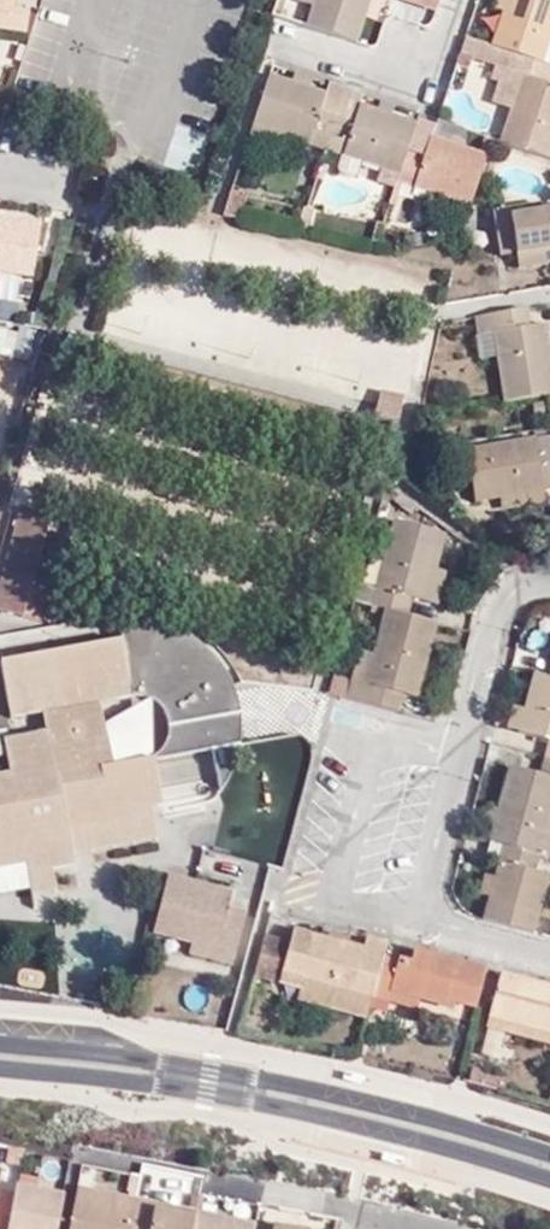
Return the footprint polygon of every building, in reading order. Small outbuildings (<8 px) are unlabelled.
[(13,0),(0,0),(0,10),(11,12),(13,0)] [(297,6),(311,10),(315,0),(299,0),(297,6)] [(311,10),(306,26),(343,38),(355,42),(369,0),(315,0),(311,10)] [(437,0),(392,0),(390,11),(433,19),(437,0)] [(502,11),(490,45),(519,55),(541,62),(549,37),(549,35),(549,0),(505,0),(502,11)] [(493,8),(502,11),(505,0),(496,0),(493,8)] [(474,40),(469,56),(509,70),(514,72),(519,55),(490,45),(474,40)] [(500,140),(549,157),(549,156),(549,65),(541,62),(519,55),(514,72),(523,75),(511,109),(500,140)] [(509,70),(497,104),(511,109),(523,75),(514,72),(509,70)] [(311,88),(315,77),(296,71),(292,81),(311,88)] [(309,144),(314,130),(330,135),(342,98),(311,88),(292,81),(270,74),(252,125),(309,144)] [(349,142),(344,155),(399,173),(407,149),(415,123),(393,115),(378,110),(342,98),(330,135),(349,142)] [(396,105),(380,99),(378,110),(393,115),(396,105)] [(399,173),(396,181),(469,204),(486,153),(431,136),(424,155),(407,149),(399,173)] [(510,216),(518,267),(549,262),(549,209),(510,216)] [(35,272),(42,223),(0,217),(0,268),(35,272)] [(529,325),(527,308),(515,310),(517,327),(529,325)] [(492,332),(503,401),(547,394),(549,393),(549,356),(545,323),(529,325),(517,327),(515,310),(476,317),(478,333),(492,332)] [(27,358),(32,328),(0,323),(0,353),(27,358)] [(404,396),(382,390),(375,417),(399,423),(404,396)] [(543,491),(549,490),(549,435),(467,449),(476,502),(500,498),(543,491)] [(502,510),(546,503),(543,491),(500,498),(502,510)] [(0,560),(0,608),(37,620),(70,518),(19,501),(0,560)] [(446,535),(396,520),(371,606),(386,610),(407,615),(412,598),(428,602),(437,569),(446,535)] [(439,605),(448,572),(437,569),(428,602),(439,605)] [(366,683),(353,680),(351,687),(348,698),(400,711),(404,694),(417,697),(438,623),(407,615),(386,610),(374,653),(366,683)] [(130,809),(150,805),(161,802),(153,757),(216,747),(223,782),(228,774),(236,755),(240,736),(239,712),(233,689),(223,671),(208,651),(191,640),(171,631),(151,626),(139,626),(120,628),(121,641),(38,656),(1,662),(8,707),(40,702),(42,711),(47,733),(3,741),(6,755),(9,775),(0,776),(0,868),(6,867),(25,864),(27,875),(53,870),(73,866),(71,854),(67,830),(130,821),(130,809)] [(374,653),(361,649),(353,680),(366,683),(374,653)] [(549,739),(545,757),(549,759),(549,679),(548,678),(534,674),(525,709),(519,731),(549,739)] [(351,687),(332,682),(330,693),(348,698),(351,687)] [(8,707),(10,717),(42,711),(40,702),(8,707)] [(513,705),(507,728),(519,731),(525,709),(513,705)] [(545,757),(540,774),(509,766),(497,809),(493,822),(488,841),(503,845),(541,854),(549,820),(549,759),(545,757)] [(71,854),(155,838),(150,805),(130,809),(130,821),(67,830),(71,854)] [(485,820),(493,822),(497,809),(489,806),(485,820)] [(541,854),(549,857),(549,820),(541,854)] [(495,875),(489,896),(483,919),(488,921),(533,933),(549,875),(537,870),(541,854),(503,845),(495,875)] [(10,886),(6,867),(0,868),(0,888),(10,886)] [(30,895),(56,890),(53,870),(27,875),(30,895)] [(485,873),(480,894),(489,896),(495,875),(485,873)] [(170,875),(154,931),(194,942),(235,954),(251,958),(263,918),(248,913),(251,902),(195,886),(197,881),(170,875)] [(305,977),(304,980),(371,1000),(387,942),(367,937),(364,947),(295,929),(283,970),(305,977)] [(232,964),(235,954),(194,942),(191,953),(232,964)] [(476,1006),(486,968),(415,950),(412,963),(398,959),(389,990),(416,997),(453,1007),(455,1001),(476,1006)] [(549,1033),(549,986),(501,972),(489,1017),(549,1033)] [(14,1196),(7,1228),(56,1228),(62,1198),(15,1188),(14,1196)] [(136,1203),(76,1191),(68,1228),(131,1228),(136,1203)] [(14,1196),(0,1193),(0,1228),(7,1228),(14,1196)] [(137,1199),(136,1203),(131,1228),(190,1228),(193,1216),(155,1210),(157,1203),(137,1199)] [(194,1210),(157,1203),(155,1210),(193,1216),(194,1210)] [(253,1226),(254,1222),(194,1210),(193,1216),(190,1228),(252,1228),(253,1226)]
